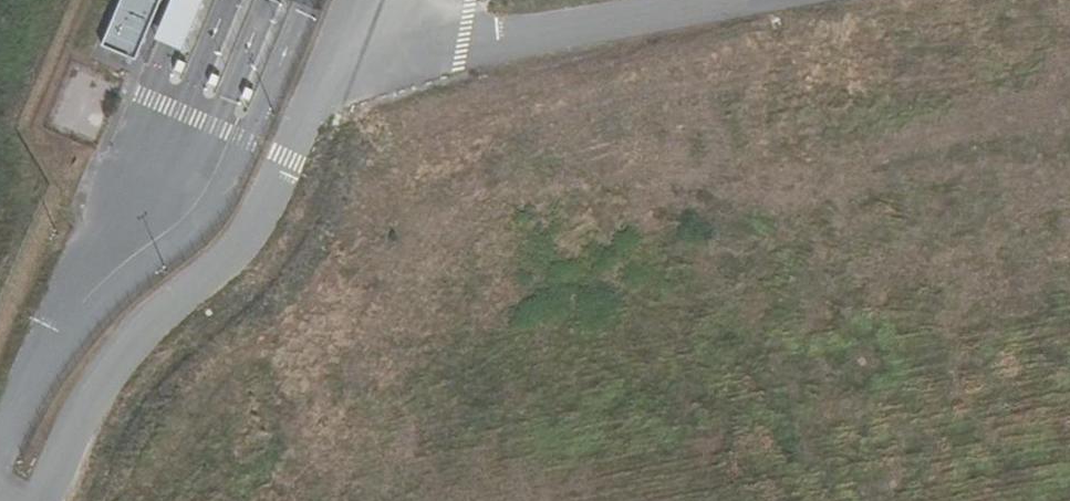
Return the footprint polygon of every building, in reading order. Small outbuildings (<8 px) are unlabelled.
[(98,48),(133,64),(162,0),(119,0),(98,48)]
